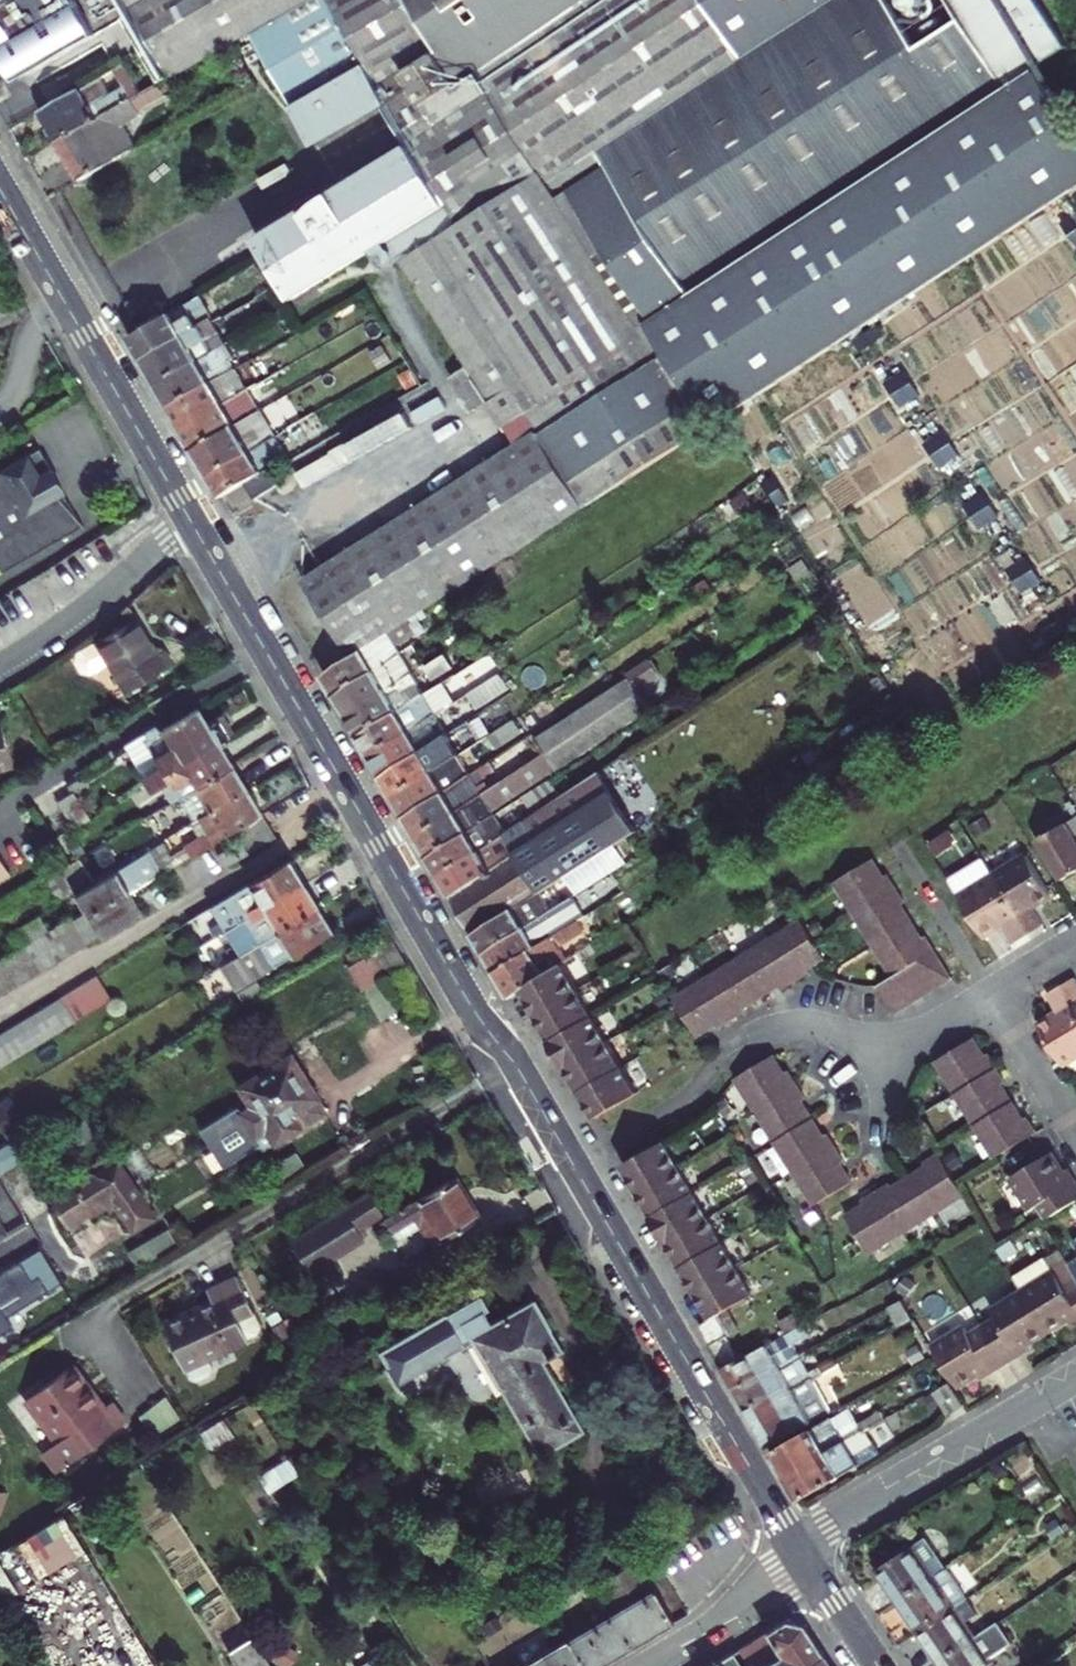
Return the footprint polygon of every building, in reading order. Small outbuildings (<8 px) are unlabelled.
[(153,47),(235,0),(0,0),(0,19),(32,75),(126,20),(145,52),(153,47)] [(232,41),(253,29),(302,0),(235,0),(153,47),(145,52),(162,82),(232,41)] [(253,29),(297,105),(367,65),(329,0),(302,0),(253,29)] [(367,65),(414,145),(449,204),(388,242),(468,368),(489,401),(517,445),(305,581),(350,656),(717,423),(719,424),(1065,198),(1075,191),(1075,134),(1034,70),(1067,48),(1036,0),(329,0),(367,65)] [(23,81),(32,75),(0,19),(0,41),(23,81)] [(101,77),(82,89),(91,104),(110,93),(101,77)] [(58,141),(81,180),(138,147),(125,125),(141,116),(138,111),(165,95),(158,84),(131,99),(58,141)] [(41,112),(58,141),(131,99),(123,86),(110,93),(91,104),(82,89),(41,112)] [(449,204),(414,145),(258,240),(293,300),(388,242),(449,204)] [(1062,219),(1075,240),(1075,219),(1072,212),(1062,219)] [(130,338),(156,384),(226,343),(212,318),(200,297),(139,332),(130,338)] [(879,322),(854,338),(861,347),(885,331),(879,322)] [(156,384),(169,406),(234,369),(229,359),(234,356),(226,343),(156,384)] [(904,367),(885,379),(901,404),(920,392),(904,367)] [(489,401),(468,368),(466,369),(475,384),(460,392),(473,412),(489,401)] [(169,406),(181,428),(246,390),(234,369),(169,406)] [(475,384),(466,369),(452,379),(460,392),(475,384)] [(280,371),(257,384),(263,393),(285,381),(280,371)] [(181,428),(194,449),(258,411),(246,390),(181,428)] [(410,409),(300,469),(309,486),(419,426),(410,409)] [(194,449),(209,476),(274,438),(258,411),(194,449)] [(17,438),(26,432),(20,423),(10,430),(9,434),(11,437),(17,438)] [(943,429),(925,441),(941,465),(959,453),(943,429)] [(280,449),(274,438),(209,476),(221,496),(245,482),(268,469),(273,466),(267,457),(280,449)] [(38,450),(0,472),(0,568),(3,574),(84,527),(59,497),(64,494),(65,493),(38,450)] [(268,469),(245,482),(254,499),(277,486),(268,469)] [(765,478),(779,503),(789,497),(774,473),(765,478)] [(983,490),(964,502),(980,526),(999,515),(983,490)] [(59,497),(83,525),(64,494),(59,497)] [(739,494),(731,499),(740,511),(748,506),(739,494)] [(1026,555),(1007,567),(1023,591),(1042,579),(1026,555)] [(1067,615),(1042,630),(1048,639),(1073,624),(1067,615)] [(135,621),(77,655),(74,664),(79,673),(89,674),(106,664),(125,694),(172,667),(164,653),(156,657),(135,621)] [(406,623),(324,675),(335,695),(399,654),(395,647),(414,635),(406,623)] [(874,631),(864,637),(880,662),(889,656),(874,631)] [(335,695),(347,716),(412,675),(399,654),(335,695)] [(443,654),(424,667),(433,680),(452,667),(443,654)] [(641,686),(663,671),(654,659),(633,673),(641,686)] [(347,716),(359,737),(424,695),(412,675),(347,716)] [(536,737),(546,753),(636,694),(626,679),(536,737)] [(359,737),(371,757),(434,716),(446,708),(451,705),(439,685),(424,695),(359,737)] [(451,705),(446,708),(453,718),(475,705),(473,702),(484,696),(479,687),(451,705)] [(636,694),(546,753),(506,779),(496,787),(505,799),(646,709),(636,694)] [(152,727),(123,745),(147,786),(217,743),(226,738),(214,718),(205,723),(196,708),(161,729),(152,727)] [(371,757),(382,776),(446,735),(434,716),(371,757)] [(513,719),(495,731),(502,742),(520,731),(513,719)] [(10,766),(0,729),(0,769),(10,766)] [(446,735),(382,776),(393,797),(458,755),(446,735)] [(160,808),(176,799),(231,766),(217,743),(147,786),(160,808)] [(393,797),(405,817),(469,775),(458,755),(393,797)] [(184,806),(193,821),(241,792),(245,790),(231,766),(176,799),(181,805),(184,806)] [(472,934),(540,891),(562,877),(601,852),(637,830),(626,814),(605,780),(599,772),(525,821),(538,841),(451,897),(472,934)] [(405,817),(417,838),(481,796),(469,775),(405,817)] [(556,793),(548,779),(522,796),(531,809),(556,793)] [(52,795),(73,829),(86,822),(65,787),(52,795)] [(183,846),(188,856),(233,829),(255,816),(255,804),(248,792),(241,792),(193,821),(190,823),(198,837),(183,846)] [(481,796),(417,838),(428,858),(493,815),(481,796)] [(255,816),(233,829),(241,840),(265,825),(259,814),(255,816)] [(428,858),(439,877),(505,834),(493,815),(428,858)] [(1075,871),(1075,817),(1038,840),(1061,879),(1075,871)] [(525,821),(505,834),(439,877),(451,897),(538,841),(525,821)] [(265,825),(241,840),(239,841),(246,853),(273,837),(265,825)] [(223,868),(246,853),(239,841),(216,856),(223,868)] [(147,851),(148,853),(160,874),(175,864),(169,855),(162,842),(147,851)] [(169,855),(175,864),(188,856),(183,846),(169,855)] [(609,865),(601,852),(562,877),(571,889),(609,865)] [(115,901),(128,893),(160,874),(148,853),(74,898),(84,913),(86,918),(101,909),(115,901)] [(1026,854),(991,875),(1027,932),(1041,924),(1030,906),(1051,894),(1026,854)] [(88,878),(77,858),(67,865),(58,870),(69,890),(88,878)] [(898,905),(903,902),(885,873),(880,876),(869,858),(832,880),(892,976),(876,986),(893,1013),(951,979),(924,935),(919,938),(898,905)] [(981,859),(967,867),(977,883),(991,875),(981,859)] [(215,936),(225,930),(302,884),(288,860),(211,907),(220,921),(209,927),(215,936)] [(967,867),(948,880),(982,935),(1001,924),(1013,941),(1027,932),(991,875),(977,883),(967,867)] [(58,870),(44,879),(55,898),(69,890),(58,870)] [(302,884),(225,930),(234,944),(240,953),(316,907),(302,884)] [(472,934),(483,953),(551,909),(540,891),(472,934)] [(115,901),(129,923),(142,915),(128,893),(115,901)] [(483,953),(494,972),(576,921),(572,914),(579,909),(571,897),(551,909),(483,953)] [(115,901),(101,909),(114,932),(129,923),(115,901)] [(316,907),(218,966),(233,990),(331,930),(316,907)] [(114,932),(101,909),(86,918),(97,935),(100,941),(114,932)] [(70,921),(73,926),(86,918),(84,913),(70,921)] [(20,947),(27,943),(41,934),(47,931),(38,917),(12,933),(20,947)] [(68,918),(54,926),(69,951),(83,943),(73,926),(70,921),(68,918)] [(97,935),(86,918),(73,926),(83,943),(97,935)] [(799,920),(673,997),(696,1034),(714,1023),(717,1027),(744,1010),(742,1006),(777,984),(779,988),(807,972),(805,967),(822,957),(799,920)] [(508,997),(519,990),(559,964),(565,960),(557,946),(583,930),(576,921),(494,972),(508,997)] [(47,931),(41,934),(55,960),(69,951),(54,926),(47,931)] [(55,960),(41,934),(27,943),(41,968),(55,960)] [(404,963),(390,940),(345,966),(358,990),(360,989),(377,979),(404,963)] [(41,968),(27,943),(20,947),(13,951),(28,976),(41,968)] [(13,951),(0,959),(0,961),(15,984),(28,976),(13,951)] [(0,961),(0,990),(1,992),(15,984),(0,961)] [(559,964),(519,990),(593,1117),(635,1093),(559,964)] [(97,976),(61,997),(76,1021),(111,1000),(97,976)] [(377,979),(360,989),(378,1021),(396,1011),(377,979)] [(1061,988),(1075,1013),(1075,980),(1075,979),(1061,988)] [(1075,1057),(1075,1013),(1061,988),(1047,996),(1058,1013),(1038,1026),(1063,1066),(1075,1057)] [(61,997),(48,1005),(63,1029),(76,1021),(61,997)] [(63,1029),(48,1005),(35,1013),(50,1036),(63,1029)] [(50,1036),(35,1013),(21,1022),(35,1046),(50,1036)] [(35,1046),(21,1022),(6,1031),(20,1055),(35,1046)] [(6,1031),(0,1035),(0,1054),(6,1063),(20,1055),(6,1031)] [(980,1056),(969,1037),(934,1059),(993,1157),(1034,1131),(1025,1117),(1020,1119),(1000,1086),(1004,1084),(985,1053),(980,1056)] [(736,1075),(734,1078),(812,1204),(849,1181),(839,1163),(842,1161),(824,1133),(820,1136),(799,1100),(803,1098),(785,1070),(782,1072),(771,1055),(736,1075)] [(323,1110),(289,1057),(238,1087),(245,1099),(199,1127),(222,1165),(259,1142),(262,1147),(323,1110)] [(752,1294),(663,1140),(620,1165),(711,1319),(718,1314),(752,1294)] [(868,1252),(961,1193),(954,1181),(937,1152),(922,1161),(925,1165),(891,1187),(888,1184),(861,1200),(863,1204),(846,1216),(868,1252)] [(1047,1218),(1075,1200),(1075,1185),(1073,1180),(1068,1183),(1062,1173),(1050,1155),(1011,1178),(1031,1209),(1039,1205),(1047,1218)] [(117,1162),(51,1202),(65,1226),(90,1210),(91,1213),(111,1201),(130,1231),(151,1218),(117,1162)] [(1073,1180),(1067,1170),(1062,1173),(1068,1183),(1073,1180)] [(453,1175),(383,1218),(392,1233),(413,1220),(430,1247),(478,1218),(453,1175)] [(363,1237),(346,1208),(308,1231),(292,1240),(308,1268),(324,1258),(325,1260),(363,1237)] [(175,1244),(166,1228),(126,1252),(136,1268),(175,1244)] [(39,1249),(19,1261),(31,1280),(38,1276),(47,1291),(61,1283),(39,1249)] [(0,1272),(0,1334),(12,1327),(6,1317),(47,1291),(38,1276),(31,1280),(19,1261),(0,1272)] [(1046,1330),(1064,1319),(1074,1313),(1075,1317),(1075,1282),(1074,1279),(1066,1265),(1022,1292),(1046,1330)] [(206,1289),(210,1301),(162,1323),(183,1369),(187,1369),(190,1377),(198,1380),(208,1376),(210,1367),(206,1358),(245,1341),(235,1317),(249,1311),(235,1275),(206,1289)] [(999,1325),(984,1334),(1004,1365),(1022,1354),(1018,1348),(1027,1342),(1046,1330),(1022,1292),(991,1311),(999,1325)] [(472,1344),(539,1456),(580,1432),(542,1363),(561,1352),(549,1330),(550,1330),(534,1301),(491,1327),(484,1314),(488,1311),(480,1296),(446,1317),(445,1315),(378,1355),(387,1371),(391,1368),(397,1377),(405,1371),(409,1378),(441,1358),(443,1362),(472,1344)] [(913,1318),(902,1299),(888,1307),(898,1326),(913,1318)] [(1064,1319),(1068,1326),(1075,1320),(1075,1317),(1074,1313),(1064,1319)] [(742,1359),(718,1314),(711,1319),(699,1327),(723,1369),(742,1359)] [(723,1369),(735,1388),(798,1354),(793,1344),(810,1336),(804,1325),(742,1359),(723,1369)] [(963,1327),(931,1346),(936,1356),(955,1386),(974,1374),(984,1369),(988,1375),(1004,1365),(984,1334),(972,1341),(963,1327)] [(1018,1348),(1022,1354),(1031,1348),(1027,1342),(1018,1348)] [(918,1345),(908,1349),(915,1362),(924,1357),(918,1345)] [(735,1388),(746,1407),(809,1373),(798,1354),(735,1388)] [(391,1368),(387,1371),(398,1388),(443,1362),(441,1358),(409,1378),(405,1371),(397,1377),(391,1368)] [(71,1364),(25,1396),(56,1441),(42,1450),(55,1470),(121,1423),(107,1403),(101,1407),(71,1364)] [(984,1369),(974,1374),(978,1380),(988,1375),(984,1369)] [(746,1407),(757,1427),(820,1393),(809,1373),(746,1407)] [(947,1415),(962,1405),(947,1383),(934,1393),(947,1415)] [(757,1427),(769,1447),(831,1412),(820,1393),(757,1427)] [(772,1452),(785,1476),(883,1419),(879,1413),(865,1420),(861,1413),(837,1426),(831,1418),(772,1452)] [(889,1428),(883,1419),(785,1476),(799,1499),(883,1450),(876,1436),(889,1428)] [(232,1435),(222,1420),(201,1434),(210,1449),(232,1435)] [(260,1478),(269,1492),(297,1474),(288,1460),(260,1478)] [(68,1513),(21,1540),(42,1576),(89,1549),(68,1513)] [(927,1537),(880,1569),(900,1599),(947,1568),(927,1537)] [(596,1586),(613,1614),(653,1591),(636,1562),(596,1586)] [(900,1599),(920,1631),(967,1599),(947,1568),(900,1599)] [(619,1656),(674,1623),(653,1591),(613,1614),(597,1623),(619,1656)] [(977,1614),(967,1599),(920,1631),(940,1661),(976,1637),(966,1622),(977,1614)] [(487,1618),(463,1632),(470,1644),(494,1629),(487,1618)] [(999,1621),(976,1637),(940,1661),(944,1665),(995,1665),(989,1657),(1012,1641),(999,1621)] [(740,1665),(810,1665),(823,1658),(802,1625),(785,1622),(732,1655),(740,1665)] [(619,1656),(597,1623),(566,1642),(581,1665),(602,1665),(619,1656)] [(252,1637),(227,1652),(236,1665),(271,1665),(252,1637)] [(525,1665),(581,1665),(566,1642),(525,1665)] [(732,1655),(714,1665),(740,1665),(732,1655)] [(375,1656),(359,1665),(381,1665),(375,1656)] [(810,1665),(829,1665),(823,1658),(810,1665)]
